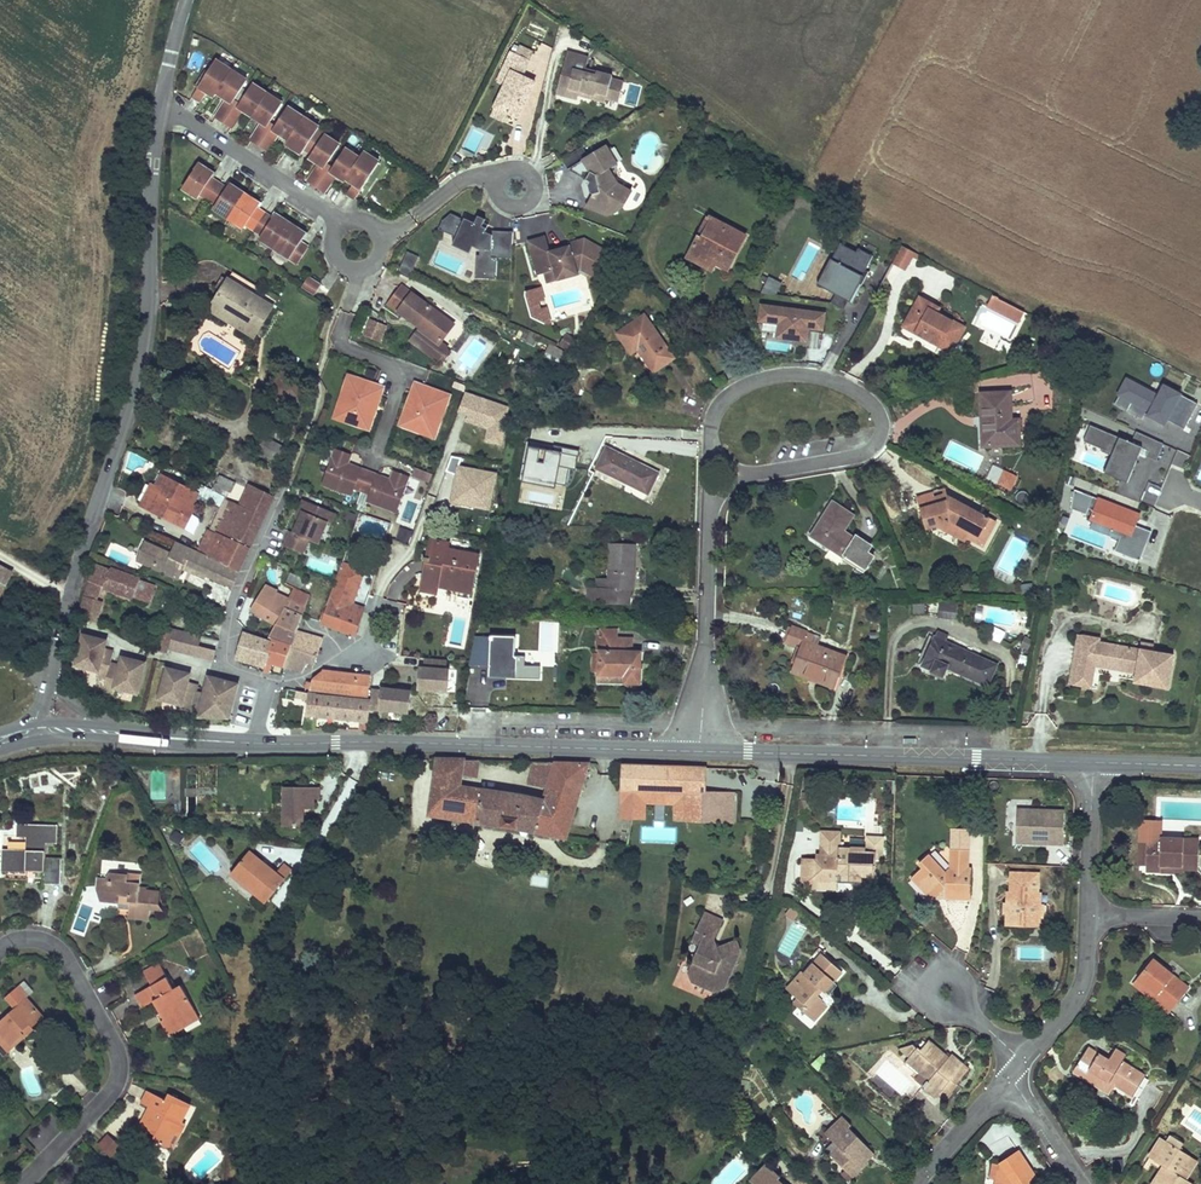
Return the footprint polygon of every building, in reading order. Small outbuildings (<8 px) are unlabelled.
[(523,41),(516,54),(530,60),(536,48),(523,41)] [(535,67),(544,71),(555,49),(545,45),(535,67)] [(516,54),(512,51),(503,68),(511,72),(505,85),(494,107),(508,114),(517,118),(535,82),(522,76),(530,60),(516,54)] [(571,55),(560,97),(570,100),(571,97),(574,98),(576,93),(582,95),(581,98),(597,103),(600,91),(610,94),(608,101),(621,105),(625,92),(613,89),(615,81),(616,79),(600,74),(599,78),(588,75),(589,71),(592,60),(571,55)] [(233,94),(245,76),(215,56),(191,92),(199,98),(205,89),(213,94),(215,90),(225,97),(213,115),(229,125),(241,107),(260,120),(248,138),(264,148),(276,130),(286,137),(288,134),(294,139),(290,145),(299,151),(302,146),(309,151),(307,154),(317,161),(305,179),(320,190),(332,171),(343,178),(344,176),(351,180),(344,190),(353,195),(377,159),(361,148),(357,155),(343,145),(331,163),(325,160),(337,141),(315,127),(317,124),(285,103),(273,121),(268,118),(280,99),(250,80),(238,98),(233,94)] [(511,72),(503,68),(497,81),(505,85),(511,72)] [(627,85),(615,81),(613,89),(625,92),(627,85)] [(610,94),(600,91),(597,103),(607,105),(608,101),(610,94)] [(574,98),(571,97),(570,100),(579,102),(581,98),(582,95),(576,93),(574,98)] [(508,114),(494,107),(490,115),(504,122),(508,114)] [(467,145),(486,153),(493,135),(474,127),(467,145)] [(294,139),(288,134),(286,137),(284,141),(290,145),(294,139)] [(586,147),(565,159),(571,170),(594,182),(592,186),(594,194),(597,196),(591,208),(613,216),(619,203),(627,207),(636,191),(621,184),(612,168),(624,161),(619,153),(620,149),(610,147),(592,157),(586,147)] [(297,260),(307,243),(299,238),(304,230),(292,223),(293,221),(284,216),(283,217),(272,211),(269,215),(253,205),(256,201),(245,194),(246,193),(237,188),(236,189),(225,182),(223,187),(207,177),(209,173),(198,166),(199,165),(194,161),(190,168),(190,169),(179,188),(195,197),(197,193),(213,203),(211,207),(241,226),(244,222),(252,227),(260,232),(257,236),(273,245),(297,260)] [(511,258),(513,232),(493,231),(492,238),(484,234),(487,227),(482,225),(485,220),(477,217),(474,224),(464,220),(463,223),(458,220),(456,225),(444,219),(439,230),(451,235),(450,237),(455,239),(452,245),(470,253),(474,244),(481,248),(480,256),(477,256),(475,279),(495,280),(496,257),(511,258)] [(729,270),(747,236),(714,218),(713,220),(703,239),(699,237),(691,253),(706,261),(709,256),(718,261),(717,263),(729,270)] [(713,220),(710,218),(699,237),(703,239),(713,220)] [(549,236),(531,241),(540,275),(547,273),(557,271),(558,277),(579,271),(583,270),(596,278),(610,253),(588,240),(572,244),(572,247),(553,252),(549,236)] [(858,252),(842,244),(827,272),(832,275),(825,288),(836,294),(849,301),(850,302),(860,284),(863,286),(870,273),(867,271),(875,257),(860,249),(858,252)] [(915,254),(902,247),(894,263),(906,270),(915,254)] [(405,252),(401,274),(412,276),(416,254),(405,252)] [(706,261),(691,253),(689,258),(712,270),(717,263),(718,261),(709,256),(706,261)] [(557,271),(547,273),(549,284),(581,276),(579,271),(558,277),(557,271)] [(310,276),(303,288),(315,296),(322,284),(310,276)] [(762,279),(763,294),(780,293),(780,278),(762,279)] [(215,302),(241,319),(239,323),(256,334),(273,307),(228,280),(215,302)] [(455,323),(401,283),(386,303),(420,328),(426,333),(422,338),(416,334),(411,341),(437,359),(446,347),(440,343),(455,323)] [(542,286),(524,292),(534,324),(551,319),(542,286)] [(849,301),(836,294),(832,303),(845,310),(849,301)] [(940,308),(921,298),(906,326),(952,352),(966,328),(938,313),(940,308)] [(998,300),(994,309),(1021,323),(1026,313),(998,300)] [(241,319),(215,302),(210,310),(254,338),(256,334),(239,323),(241,319)] [(826,313),(762,304),(759,321),(779,324),(777,337),(810,342),(811,331),(823,333),(826,313)] [(675,358),(646,315),(619,333),(632,353),(639,349),(641,347),(643,351),(641,352),(654,372),(675,358)] [(362,336),(380,344),(388,325),(369,318),(362,336)] [(426,333),(420,328),(416,334),(422,338),(426,333)] [(522,342),(535,345),(536,336),(524,334),(522,342)] [(576,342),(566,335),(559,345),(569,352),(576,342)] [(545,353),(562,361),(566,352),(549,343),(545,353)] [(348,414),(346,421),(368,429),(380,397),(383,398),(386,389),(370,382),(368,385),(351,379),(338,410),(348,414)] [(1138,385),(1127,379),(1114,404),(1127,411),(1132,401),(1130,400),(1138,385)] [(430,388),(413,382),(409,392),(412,393),(401,425),(423,433),(425,426),(435,430),(447,398),(429,392),(430,388)] [(1164,386),(1159,396),(1138,385),(1130,400),(1132,401),(1127,411),(1142,420),(1145,414),(1164,424),(1167,420),(1184,429),(1198,404),(1164,386)] [(412,393),(409,392),(398,424),(401,425),(412,393)] [(488,429),(484,441),(499,446),(512,407),(465,392),(456,419),(488,429)] [(1011,420),(1011,393),(983,394),(983,418),(985,418),(986,445),(1012,445),(1011,420)] [(383,398),(380,397),(368,429),(370,430),(383,398)] [(348,414),(338,410),(336,417),(346,421),(348,414)] [(1090,425),(1083,441),(1086,443),(1093,426),(1090,425)] [(425,426),(423,433),(433,437),(435,430),(425,426)] [(1136,431),(1131,442),(1093,426),(1086,443),(1102,449),(1101,451),(1111,456),(1120,459),(1112,477),(1127,483),(1142,447),(1148,450),(1145,455),(1156,460),(1163,444),(1136,431)] [(290,435),(276,428),(274,432),(269,430),(266,437),(284,447),(290,435)] [(278,461),(284,447),(266,437),(259,451),(278,461)] [(658,473),(608,448),(607,450),(597,444),(598,443),(588,438),(575,464),(595,474),(599,467),(629,483),(625,490),(645,500),(658,473)] [(523,481),(571,487),(576,452),(527,446),(523,481)] [(1177,465),(1184,467),(1188,454),(1180,452),(1177,465)] [(497,472),(460,466),(462,457),(449,455),(447,471),(454,472),(449,504),(491,511),(497,472)] [(1104,473),(1112,477),(1120,459),(1111,456),(1104,473)] [(349,462),(335,457),(325,483),(352,494),(356,484),(364,487),(368,478),(358,475),(358,477),(345,473),(349,462)] [(432,473),(417,468),(413,477),(428,483),(432,473)] [(1019,478),(1005,471),(998,485),(1012,492),(1019,478)] [(199,495),(163,475),(157,486),(146,507),(159,514),(162,511),(167,514),(165,518),(179,525),(180,524),(190,505),(193,506),(199,495)] [(234,484),(221,477),(213,491),(225,498),(225,499),(226,500),(234,484)] [(377,481),(368,478),(364,487),(373,490),(369,500),(397,510),(406,483),(392,478),(389,488),(376,484),(377,481)] [(157,486),(153,484),(142,505),(146,507),(157,486)] [(235,517),(228,515),(219,534),(220,535),(250,548),(268,510),(274,497),(250,486),(235,517)] [(947,496),(945,489),(918,498),(920,505),(947,496)] [(1075,490),(1071,508),(1083,513),(1085,507),(1094,511),(1091,519),(1112,527),(1110,532),(1120,536),(1115,551),(1140,560),(1151,531),(1131,524),(1133,520),(1137,521),(1139,515),(1075,490)] [(984,547),(998,523),(947,496),(920,505),(928,529),(939,526),(952,522),(970,533),(968,538),(984,547)] [(337,513),(305,500),(300,510),(304,511),(301,518),(295,533),(292,532),(286,546),(305,554),(311,540),(320,544),(329,521),(333,523),(337,513)] [(845,530),(855,514),(834,501),(812,536),(832,548),(833,546),(846,554),(845,557),(858,565),(856,569),(864,574),(876,556),(870,551),(874,545),(858,535),(857,537),(845,530)] [(407,502),(405,517),(414,519),(417,503),(407,502)] [(193,506),(190,505),(180,524),(186,528),(196,507),(193,506)] [(229,511),(223,508),(212,532),(219,534),(228,515),(229,511)] [(412,527),(390,518),(385,532),(408,541),(412,527)] [(952,522),(939,526),(966,541),(968,538),(970,533),(952,522)] [(1075,524),(1070,536),(1104,549),(1109,538),(1075,524)] [(239,572),(250,548),(220,535),(209,557),(239,572)] [(430,550),(424,550),(421,561),(427,562),(423,584),(437,587),(472,593),(478,555),(448,549),(449,544),(432,540),(430,550)] [(209,557),(177,543),(171,555),(150,546),(143,562),(179,577),(182,571),(184,566),(207,576),(233,587),(239,572),(209,557)] [(150,546),(145,544),(136,564),(177,581),(179,577),(143,562),(150,546)] [(634,585),(636,546),(611,545),(610,581),(600,580),(600,593),(599,602),(631,604),(631,585),(634,585)] [(846,554),(833,546),(832,548),(845,557),(846,554)] [(424,550),(415,548),(412,560),(421,561),(424,550)] [(333,589),(327,604),(329,606),(324,623),(355,635),(363,612),(351,608),(352,605),(356,595),(353,594),(362,570),(344,563),(335,590),(333,589)] [(155,585),(96,564),(91,579),(91,581),(88,580),(82,614),(99,624),(104,600),(99,599),(102,586),(149,603),(152,595),(154,596),(156,593),(153,592),(155,585)] [(207,576),(184,566),(182,571),(205,581),(207,576)] [(0,567),(0,595),(11,573),(0,567)] [(364,571),(362,570),(353,594),(356,595),(364,571)] [(305,579),(291,573),(287,581),(302,587),(305,579)] [(279,586),(269,582),(253,610),(276,626),(269,638),(272,640),(281,643),(286,628),(278,623),(286,607),(278,603),(281,596),(279,595),(276,593),(279,586)] [(1032,583),(1021,584),(1022,594),(1033,593),(1032,583)] [(437,587),(423,584),(421,591),(435,594),(437,587)] [(286,607),(278,623),(286,628),(281,643),(291,646),(297,631),(303,616),(306,608),(302,606),(306,599),(293,592),(289,600),(281,596),(278,603),(286,607)] [(600,593),(590,592),(589,602),(599,602),(600,593)] [(941,606),(940,618),(958,619),(959,607),(941,606)] [(816,681),(834,688),(847,656),(805,640),(809,631),(793,626),(787,642),(802,647),(795,666),(818,676),(816,681)] [(175,629),(164,627),(160,641),(158,641),(155,654),(167,657),(175,629)] [(995,628),(991,639),(1001,643),(1005,632),(995,628)] [(198,646),(201,635),(180,630),(175,629),(169,650),(214,661),(217,650),(198,646)] [(626,674),(626,683),(642,683),(642,652),(633,651),(633,639),(618,639),(618,630),(602,629),(602,637),(602,651),(602,653),(601,674),(626,674)] [(85,631),(77,662),(99,668),(98,672),(108,675),(104,687),(114,689),(116,685),(138,691),(146,661),(136,658),(136,660),(123,657),(121,663),(112,661),(115,649),(106,646),(107,640),(94,636),(95,634),(85,631)] [(323,639),(297,631),(291,646),(288,656),(307,662),(314,665),(323,639)] [(949,636),(938,631),(936,637),(946,642),(949,636)] [(244,633),(237,658),(266,666),(271,643),(244,633)] [(936,637),(931,635),(917,664),(933,670),(933,672),(943,677),(948,666),(960,671),(959,673),(989,686),(998,665),(946,642),(936,637)] [(1082,636),(1077,635),(1068,685),(1073,686),(1082,636)] [(1167,690),(1173,656),(1152,652),(1140,650),(1099,643),(1100,639),(1082,636),(1073,686),(1091,689),(1095,667),(1096,661),(1136,668),(1135,674),(1133,684),(1167,690)] [(1029,639),(1023,647),(1028,650),(1034,643),(1029,639)] [(288,656),(291,646),(281,643),(272,640),(272,641),(271,643),(266,666),(264,672),(269,673),(272,663),(284,667),(288,656)] [(1141,643),(1140,650),(1152,652),(1153,645),(1141,643)] [(601,674),(602,653),(596,653),(596,672),(600,672),(599,682),(626,683),(626,674),(601,674)] [(307,662),(288,656),(284,667),(301,673),(307,662)] [(420,668),(419,690),(447,691),(449,669),(446,669),(447,660),(424,658),(424,668),(420,668)] [(1096,661),(1095,667),(1135,674),(1136,668),(1096,661)] [(818,676),(795,666),(793,672),(816,681),(818,676)] [(178,670),(168,667),(159,697),(181,704),(180,708),(190,711),(188,716),(229,719),(239,685),(209,676),(204,694),(195,691),(198,685),(188,682),(190,676),(177,672),(178,670)] [(370,677),(323,671),(313,679),(312,683),(307,682),(305,689),(321,692),(368,697),(370,677)] [(408,714),(410,692),(381,689),(381,690),(372,689),(369,711),(380,712),(380,711),(408,714)] [(304,693),(296,691),(295,698),(308,701),(306,715),(368,721),(370,702),(321,697),(304,693)] [(304,693),(321,697),(370,702),(370,699),(321,695),(305,691),(304,693)] [(464,761),(439,760),(437,773),(462,777),(464,761)] [(464,761),(462,777),(478,778),(480,761),(464,761)] [(535,763),(529,786),(548,790),(579,797),(588,765),(535,763)] [(706,769),(624,766),(623,790),(668,793),(688,794),(686,822),(703,822),(733,824),(735,794),(706,792),(706,769)] [(167,770),(167,804),(179,804),(179,770),(167,770)] [(151,801),(165,801),(166,772),(152,771),(151,801)] [(437,773),(435,784),(461,788),(462,777),(437,773)] [(461,788),(435,784),(431,816),(479,824),(509,829),(543,836),(566,840),(576,808),(545,802),(522,798),(512,796),(478,791),(461,788)] [(285,786),(284,825),(306,826),(306,808),(317,809),(317,798),(323,798),(323,786),(285,786)] [(548,790),(545,802),(576,808),(579,797),(548,790)] [(668,793),(623,790),(623,802),(668,804),(668,793)] [(676,804),(676,822),(686,822),(688,794),(668,793),(668,804),(676,804)] [(800,798),(798,817),(811,818),(812,799),(800,798)] [(1065,811),(1017,809),(1016,839),(1037,839),(1036,843),(1064,844),(1065,811)] [(44,882),(61,882),(62,858),(45,858),(45,842),(57,843),(57,826),(18,825),(18,836),(27,836),(27,850),(4,849),(3,869),(45,871),(44,882)] [(968,868),(969,829),(953,829),(952,869),(947,874),(930,855),(920,863),(924,868),(912,878),(934,901),(937,898),(941,894),(971,895),(973,869),(968,868)] [(169,841),(179,847),(184,836),(174,831),(169,841)] [(839,849),(840,833),(822,832),(821,856),(825,856),(825,851),(839,852),(839,849)] [(865,833),(864,853),(876,853),(876,859),(883,859),(885,834),(865,833)] [(1198,869),(1199,840),(1148,838),(1148,843),(1147,865),(1147,871),(1161,871),(1161,865),(1183,866),(1183,868),(1198,869)] [(1141,843),(1139,864),(1147,865),(1148,843),(1141,843)] [(838,875),(875,877),(876,859),(876,853),(864,853),(862,856),(853,855),(851,852),(851,850),(839,849),(839,852),(825,851),(825,856),(821,856),(817,856),(817,859),(807,859),(806,864),(803,864),(803,877),(815,878),(815,881),(838,882),(838,875)] [(252,850),(232,874),(268,902),(293,870),(286,864),(278,873),(252,850)] [(151,904),(159,905),(160,893),(147,891),(147,889),(140,888),(140,887),(126,885),(127,881),(127,876),(113,874),(112,878),(103,877),(100,890),(107,891),(106,902),(119,903),(118,908),(130,910),(130,915),(149,917),(151,911),(151,904)] [(1038,893),(1039,874),(1013,874),(1013,893),(1010,892),(1009,903),(1006,903),(1006,914),(1009,914),(1008,918),(1016,926),(1019,926),(1021,929),(1027,929),(1029,926),(1039,926),(1039,915),(1043,915),(1043,905),(1041,905),(1041,894),(1038,893)] [(838,875),(838,882),(875,884),(875,877),(838,875)] [(794,906),(788,913),(796,920),(802,913),(794,906)] [(703,946),(690,973),(693,982),(717,993),(726,989),(743,952),(738,942),(729,945),(721,948),(715,946),(717,940),(726,920),(707,911),(693,942),(703,946)] [(717,940),(715,946),(721,948),(729,945),(717,940)] [(1019,960),(1043,961),(1044,948),(1020,947),(1019,960)] [(1063,948),(1045,947),(1045,961),(1062,962),(1063,948)] [(825,991),(842,972),(823,955),(806,974),(804,972),(796,981),(806,990),(798,999),(806,1007),(802,1011),(814,1021),(827,1007),(821,1001),(828,994),(825,991)] [(1170,1013),(1189,989),(1153,961),(1138,978),(1158,995),(1154,1000),(1170,1013)] [(176,990),(160,964),(145,972),(153,986),(137,995),(144,1007),(155,1002),(161,1014),(167,1010),(171,1016),(164,1020),(162,1021),(170,1035),(185,1027),(182,1022),(197,1014),(182,987),(176,990)] [(1138,978),(1134,984),(1154,1000),(1158,995),(1138,978)] [(796,981),(788,990),(798,999),(806,990),(796,981)] [(828,994),(821,1001),(827,1007),(834,1000),(828,994)] [(27,999),(0,1023),(0,1044),(7,1038),(13,1045),(25,1034),(22,1032),(42,1015),(27,999)] [(798,999),(794,1003),(802,1011),(806,1007),(798,999)] [(167,1010),(161,1014),(164,1020),(171,1016),(167,1010)] [(197,1014),(182,1022),(185,1027),(200,1019),(197,1014)] [(0,1044),(0,1050),(5,1056),(35,1030),(34,1027),(44,1018),(42,1015),(22,1032),(25,1034),(13,1045),(7,1038),(0,1044)] [(927,1081),(922,1086),(936,1098),(940,1094),(952,1081),(957,1085),(969,1071),(956,1059),(953,1062),(949,1059),(929,1042),(921,1052),(917,1050),(911,1058),(934,1077),(930,1081),(929,1083),(927,1081)] [(1109,1061),(1088,1048),(1082,1059),(1091,1065),(1087,1073),(1108,1087),(1111,1082),(1116,1085),(1134,1096),(1145,1077),(1122,1063),(1126,1056),(1116,1050),(1109,1061)] [(934,1077),(911,1058),(907,1062),(930,1081),(934,1077)] [(1091,1065),(1082,1059),(1075,1071),(1111,1094),(1116,1085),(1111,1082),(1108,1087),(1087,1073),(1091,1065)] [(952,1081),(940,1094),(945,1099),(957,1085),(952,1081)] [(157,1134),(154,1140),(167,1147),(176,1130),(181,1132),(185,1124),(182,1123),(191,1105),(171,1094),(167,1101),(148,1092),(143,1102),(150,1106),(153,1108),(149,1116),(146,1115),(140,1126),(157,1134)] [(852,1126),(844,1118),(826,1135),(834,1143),(840,1149),(832,1157),(853,1178),(868,1163),(867,1162),(864,1158),(871,1151),(850,1129),(852,1126)] [(176,1130),(167,1147),(172,1150),(181,1132),(176,1130)] [(1171,1135),(1166,1142),(1180,1150),(1184,1143),(1171,1135)] [(1153,1183),(1192,1183),(1186,1180),(1180,1176),(1192,1158),(1180,1150),(1166,1142),(1161,1139),(1156,1147),(1161,1150),(1154,1160),(1164,1166),(1153,1183)] [(111,1140),(104,1146),(117,1159),(124,1153),(111,1140)] [(834,1143),(827,1151),(832,1157),(840,1149),(834,1143)] [(1156,1147),(1149,1157),(1154,1160),(1161,1150),(1156,1147)] [(871,1151),(864,1158),(867,1162),(874,1154),(871,1151)] [(1000,1163),(1005,1169),(1003,1171),(1000,1183),(1031,1183),(1038,1179),(1020,1151),(1000,1163)] [(1192,1158),(1180,1176),(1186,1180),(1198,1161),(1192,1158)] [(1000,1163),(996,1183),(1000,1183),(1003,1171),(1005,1169),(1000,1163)] [(767,1164),(751,1180),(755,1183),(783,1183),(779,1180),(782,1178),(767,1164)]
